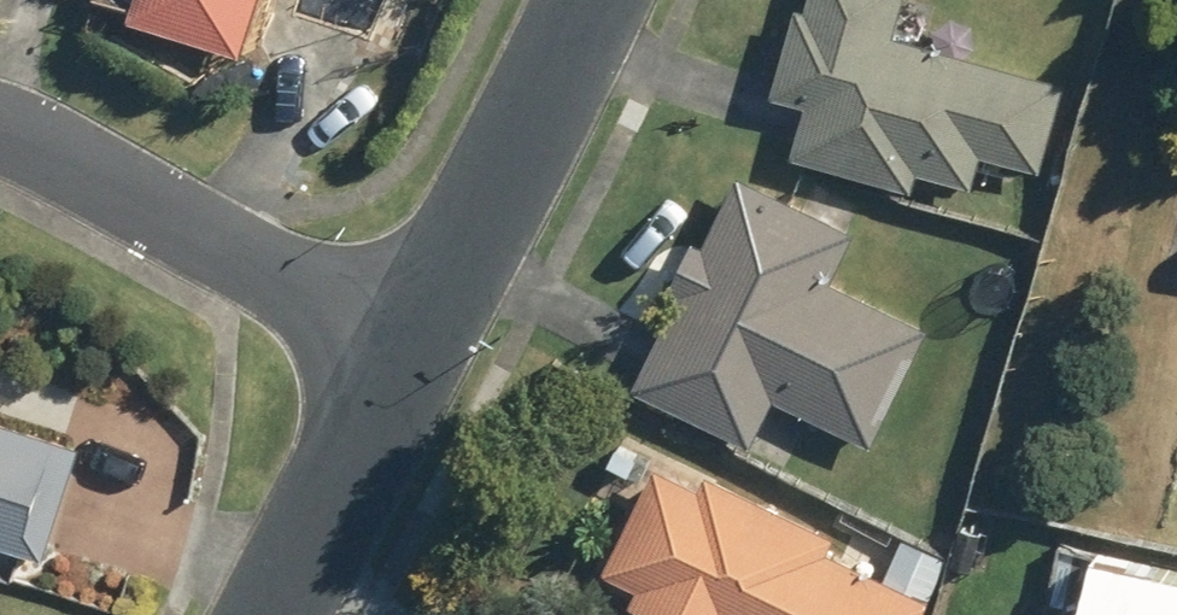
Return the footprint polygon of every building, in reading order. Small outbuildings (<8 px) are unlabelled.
[(238,63),(258,0),(137,0),(129,27),(238,63)] [(906,185),(912,166),(966,181),(973,149),(1032,166),(1056,77),(887,30),(895,0),(802,0),(800,7),(791,5),(767,92),(798,99),(783,151),(906,185)] [(627,384),(742,441),(767,392),(862,440),(920,326),(821,276),(846,227),(731,170),(695,242),(685,238),(663,283),(674,288),(627,384)] [(57,545),(93,437),(0,407),(6,386),(0,383),(0,527),(57,545)] [(818,551),(825,537),(698,476),(690,490),(646,470),(597,569),(631,585),(622,605),(643,614),(915,614),(921,601),(818,551)] [(877,579),(921,599),(941,560),(898,538),(877,579)] [(1083,552),(1068,614),(1176,614),(1176,574),(1083,552)]
